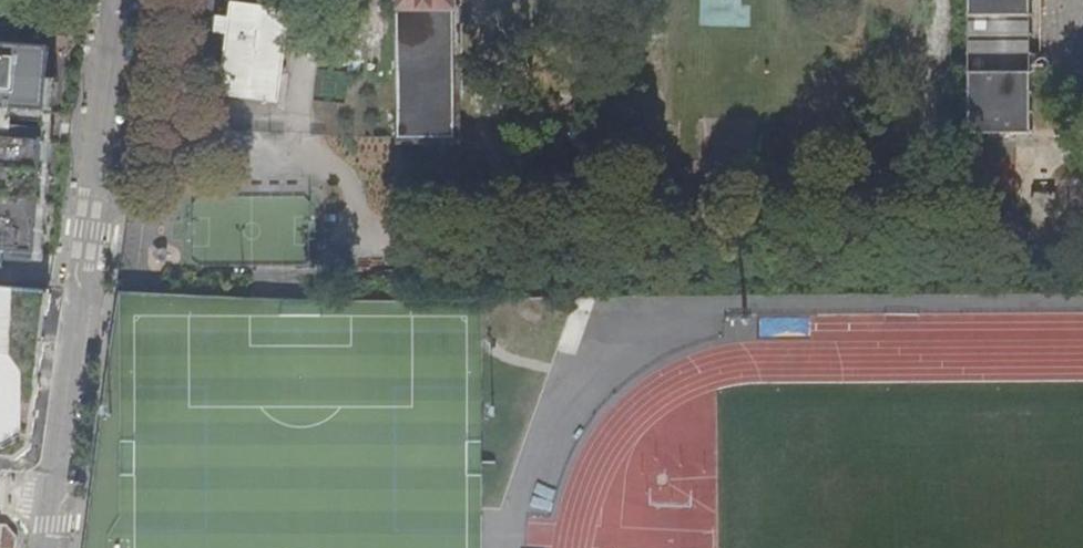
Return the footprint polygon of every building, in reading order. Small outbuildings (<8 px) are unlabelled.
[(453,17),(453,0),(397,0),(397,17),(398,140),(454,140),(453,17)] [(741,0),(706,0),(705,26),(749,26),(749,3),(741,2),(741,0)] [(968,136),(1032,136),(1031,0),(967,0),(968,136)] [(276,104),(289,12),(229,5),(227,20),(225,37),(217,97),(276,104)] [(0,17),(0,25),(21,26),(21,18),(0,17)] [(225,37),(227,20),(215,18),(212,35),(225,37)] [(19,48),(20,40),(0,38),(0,47),(19,48)] [(47,115),(49,81),(51,50),(19,48),(0,47),(0,112),(47,115)] [(49,81),(47,115),(0,112),(0,121),(46,124),(36,259),(45,260),(58,82),(49,81)] [(0,138),(0,256),(36,259),(44,142),(0,138)] [(1035,222),(1054,221),(1053,197),(1035,197),(1035,222)] [(50,296),(51,287),(28,286),(28,294),(50,296)] [(17,460),(30,449),(50,296),(28,294),(0,292),(0,459),(17,460)] [(6,526),(5,532),(3,547),(16,547),(18,539),(6,526)]
